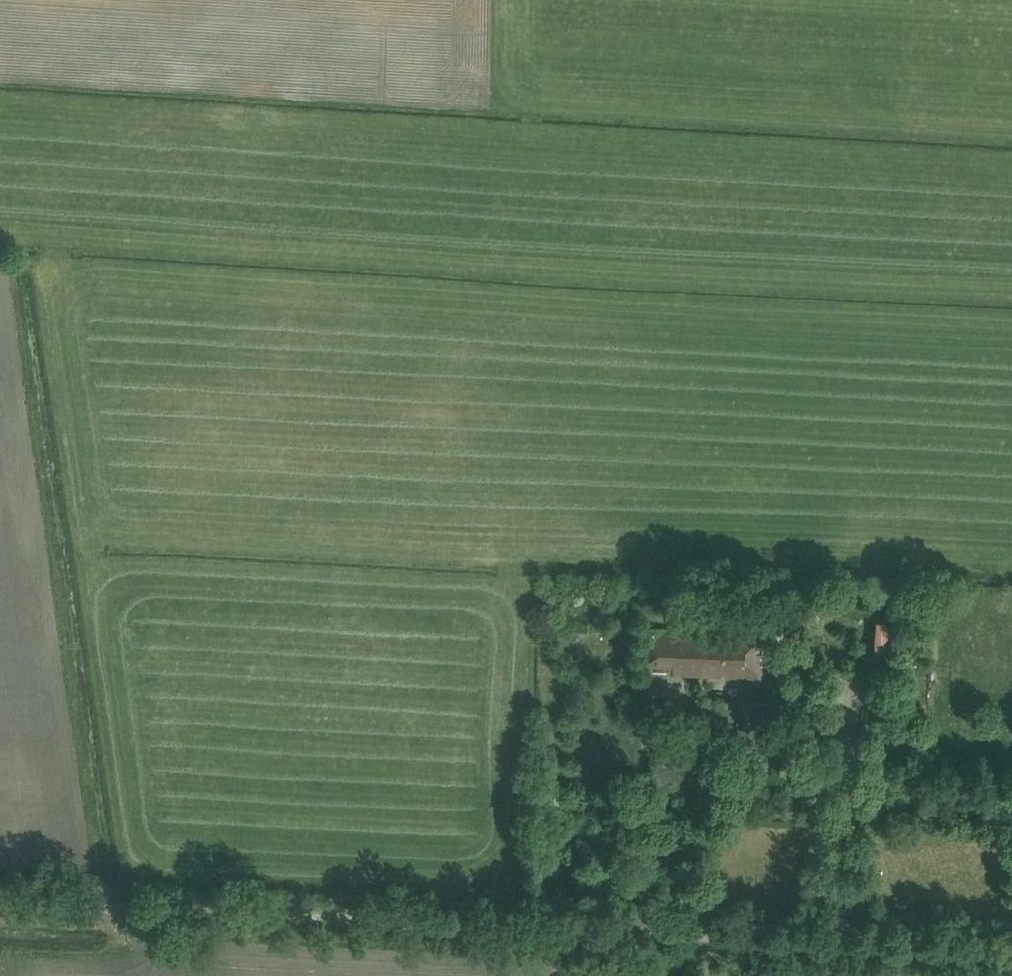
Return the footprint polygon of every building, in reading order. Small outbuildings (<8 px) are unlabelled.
[(900,618),(897,628),(915,633),(917,622),(900,618)] [(674,666),(674,673),(760,678),(763,630),(676,625),(676,630),(651,628),(649,665),(674,666)] [(776,753),(777,742),(779,702),(778,702),(740,699),(737,750),(776,753)] [(658,788),(686,790),(688,750),(672,749),(671,761),(660,760),(658,788)]
